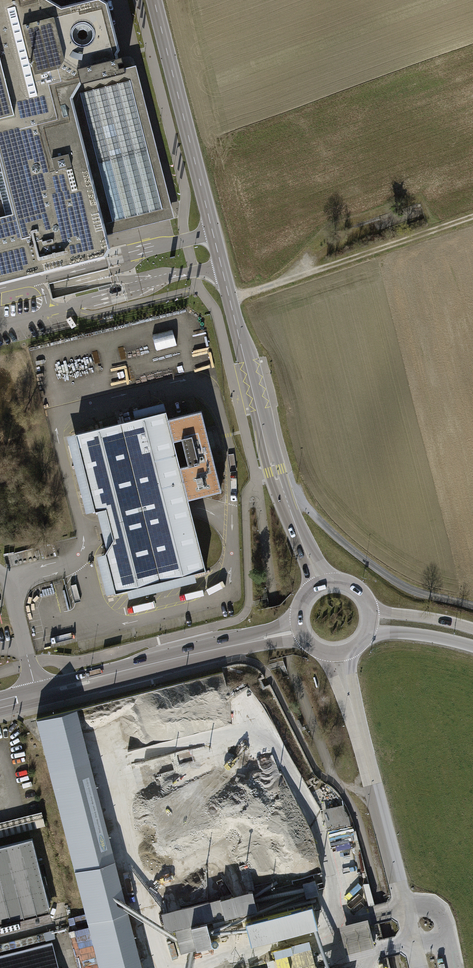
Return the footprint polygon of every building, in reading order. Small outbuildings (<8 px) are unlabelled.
[(103,256),(109,246),(106,235),(176,218),(136,63),(123,66),(121,59),(115,60),(114,53),(118,48),(104,2),(101,0),(89,0),(59,8),(47,0),(0,0),(0,282),(103,256)] [(175,330),(155,334),(158,348),(178,344),(175,330)] [(115,592),(206,569),(188,499),(221,491),(201,410),(168,419),(164,402),(133,410),(136,419),(75,434),(95,511),(105,508),(113,539),(105,553),(115,592)] [(33,717),(96,967),(139,967),(73,707),(33,717)] [(48,908),(30,838),(0,845),(0,920),(48,908)] [(324,869),(321,857),(308,860),(311,873),(324,869)] [(304,862),(295,863),(296,871),(305,870),(304,862)] [(263,891),(172,913),(176,931),(185,929),(191,953),(219,946),(214,926),(249,918),(256,948),(324,932),(318,906),(269,917),(263,891)] [(367,917),(340,924),(347,954),(375,948),(367,917)] [(301,941),(276,944),(279,967),(315,962),(312,937),(301,939),(301,941)] [(51,944),(0,957),(0,967),(57,967),(51,944)]
